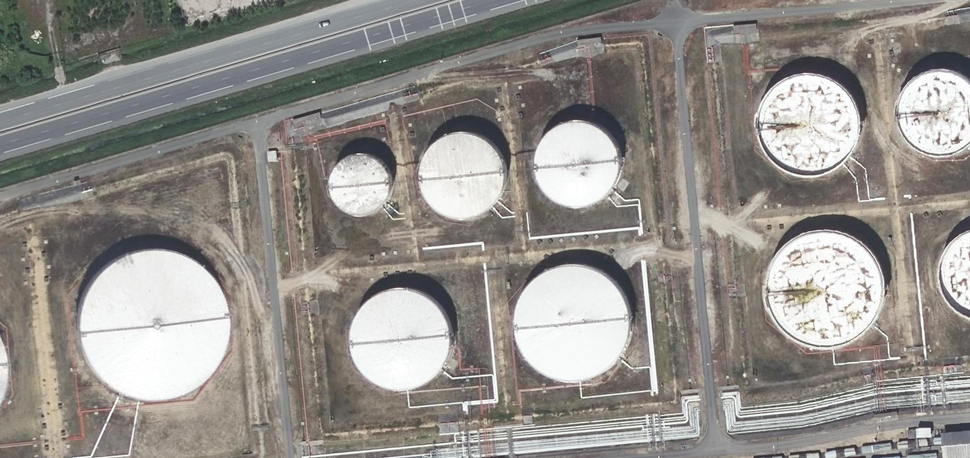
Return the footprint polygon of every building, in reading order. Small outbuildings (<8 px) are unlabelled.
[(907,126),(909,131),(912,135),(916,139),(920,142),(924,145),(929,147),(934,149),(939,150),(945,150),(950,150),(955,149),(960,147),(965,145),(969,141),(969,75),(969,74),(962,70),(955,67),(947,66),(939,66),(931,68),(924,71),(917,76),(912,82),(907,88),(904,95),(902,103),(902,111),(904,119),(907,126)] [(856,138),(859,133),(860,128),(862,119),(862,114),(860,104),(859,100),(857,95),(855,91),(849,84),(842,78),(838,75),(829,71),(825,70),(820,69),(810,68),(806,69),(804,69),(797,71),(791,74),(785,77),(780,82),(775,86),(771,92),(768,98),(766,105),(765,111),(765,118),(766,125),(767,132),(770,138),(773,144),(778,149),(782,154),(788,158),(794,161),(800,163),(807,164),(808,164),(811,165),(814,165),(816,165),(822,164),(828,162),(836,159),(841,156),(848,150),(852,146),(856,138)] [(588,121),(574,121),(561,125),(549,134),(541,145),(538,159),(539,173),(544,186),(553,196),(566,203),(579,206),(593,204),(606,197),(616,187),(621,174),(623,160),(620,147),(612,135),(601,126),(588,121)] [(492,206),(499,199),(501,196),(504,190),(507,183),(508,180),(508,176),(508,169),(507,162),(505,156),(501,149),(497,144),(495,141),(489,137),(480,132),(470,130),(460,130),(451,132),(442,136),(434,143),(428,151),(424,160),(422,169),(423,179),(425,189),(430,198),(437,205),(445,211),(454,214),(464,216),(474,215),(484,211),(492,206)] [(371,155),(362,154),(354,156),(347,161),(341,168),(338,176),(338,185),(341,193),(346,200),(354,205),(362,207),(371,206),(379,203),(385,197),(389,189),(391,181),(389,172),(385,164),(379,159),(371,155)] [(813,231),(809,233),(807,234),(801,237),(796,241),(789,247),(784,254),(781,258),(778,264),(777,267),(776,272),(775,281),(774,287),(775,295),(777,301),(780,309),(783,314),(786,319),(787,320),(789,323),(793,326),(799,331),(808,336),(813,338),(816,339),(819,340),(820,340),(823,340),(827,341),(831,341),(838,340),(848,338),(855,335),(864,330),(870,325),(875,320),(877,317),(881,311),(883,305),(885,299),(887,292),(887,286),(887,279),(886,272),(884,266),(882,260),(878,254),(874,249),(870,244),(865,240),(860,237),(854,234),(848,231),(841,230),(835,229),(828,229),(822,229),(815,231),(813,231)] [(955,303),(958,305),(964,309),(969,312),(969,229),(961,233),(953,239),(947,247),(943,256),(941,266),(941,276),(943,286),(948,295),(955,303)] [(95,287),(92,294),(88,309),(88,323),(90,337),(95,350),(102,363),(111,374),(123,382),(135,389),(149,393),(163,394),(177,392),(191,388),(204,382),(215,373),(224,362),(231,350),(236,336),(238,322),(237,308),(234,294),(228,281),(223,274),(218,268),(212,262),(206,257),(199,253),(191,249),(184,247),(176,245),(168,244),(159,244),(151,245),(143,246),(136,249),(128,252),(121,256),(115,261),(109,267),(103,273),(99,280),(95,287)] [(518,333),(518,336),(521,343),(524,350),(529,357),(534,362),(540,367),(547,371),(554,374),(562,377),(570,378),(578,378),(585,377),(593,375),(600,372),(607,368),(613,363),(618,357),(623,350),(626,344),(629,336),(631,329),(631,322),(631,314),(629,305),(627,299),(624,292),(619,284),(612,278),(610,276),(607,274),(603,271),(595,267),(587,265),(578,263),(574,263),(565,264),(561,265),(553,267),(545,271),(537,276),(534,279),(531,282),(529,285),(526,289),(523,294),(520,299),(517,310),(516,321),(517,327),(518,333)] [(377,296),(370,302),(362,310),(357,319),(354,330),(354,340),(355,351),(359,361),(365,370),(373,377),(382,383),(393,386),(403,387),(414,386),(424,383),(433,377),(441,370),(447,361),(451,351),(453,340),(452,330),(449,319),(447,315),(442,307),(438,303),(435,300),(431,297),(427,295),(418,291),(414,290),(409,289),(400,289),(395,289),(390,290),(386,292),(381,294),(377,296)] [(0,398),(9,384),(15,368),(16,351),(14,334),(8,318),(0,305),(0,398)]
